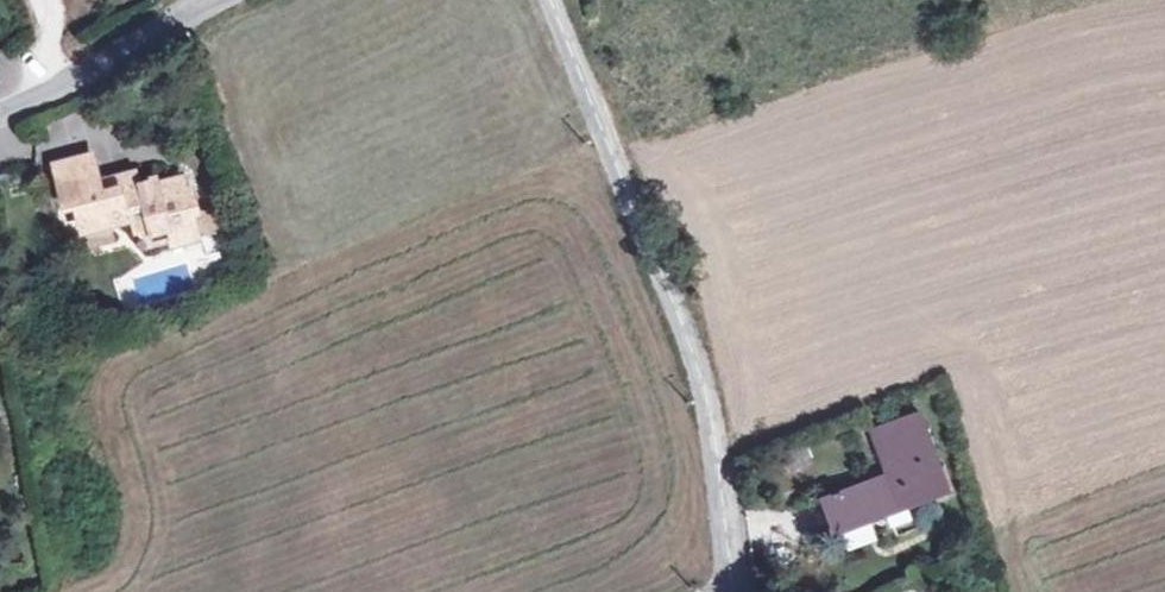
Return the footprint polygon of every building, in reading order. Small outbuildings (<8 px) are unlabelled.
[(86,234),(113,226),(135,221),(142,246),(173,238),(174,245),(198,238),(192,215),(199,213),(192,189),(186,191),(183,179),(157,185),(156,179),(139,184),(137,179),(116,185),(117,189),(103,193),(94,156),(56,166),(67,210),(78,208),(86,234)] [(113,226),(86,234),(89,247),(117,240),(113,226)] [(877,429),(893,474),(825,499),(838,533),(950,490),(921,413),(877,429)]
